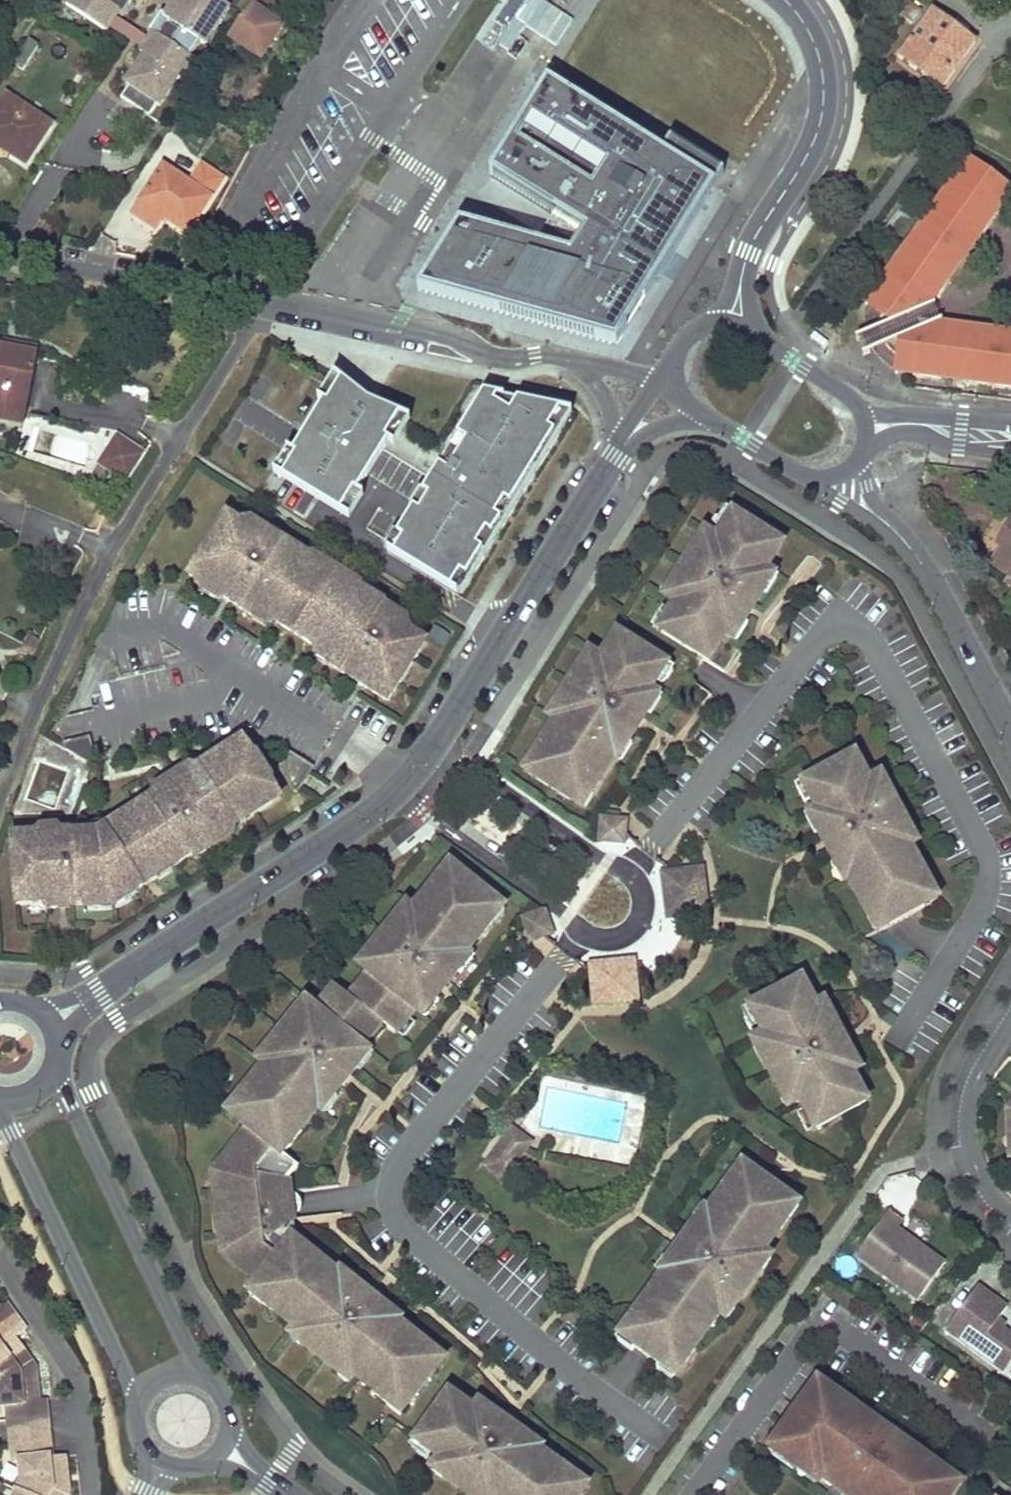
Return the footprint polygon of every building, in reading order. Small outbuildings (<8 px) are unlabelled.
[(63,3),(104,30),(116,12),(120,15),(130,0),(65,0),(63,3)] [(163,15),(159,12),(146,32),(149,34),(137,52),(141,54),(123,82),(126,84),(118,96),(146,115),(154,103),(157,104),(175,77),(178,79),(191,59),(188,57),(198,41),(202,44),(226,6),(223,4),(225,0),(173,0),(163,15)] [(227,37),(257,57),(270,37),(274,39),(282,26),(272,19),(282,4),(276,0),(257,0),(253,6),(249,4),(227,37)] [(932,10),(897,58),(941,91),(977,42),(932,10)] [(26,40),(12,63),(23,70),(36,46),(26,40)] [(723,174),(651,129),(643,143),(548,83),(491,175),(554,215),(536,245),(512,283),(512,293),(513,296),(515,300),(517,304),(522,307),(527,310),(623,337),(723,174)] [(24,164),(50,124),(6,93),(0,102),(0,143),(7,147),(5,151),(24,164)] [(1004,186),(965,160),(948,184),(955,188),(943,208),(935,203),(904,250),(910,254),(897,274),(889,270),(875,293),(886,300),(875,315),(874,321),(874,326),(876,333),(911,318),(913,319),(1004,186)] [(163,166),(133,210),(158,227),(164,218),(186,233),(222,179),(202,165),(190,184),(163,166)] [(948,184),(935,203),(943,208),(955,188),(948,184)] [(1004,186),(913,319),(919,323),(936,299),(933,297),(946,279),(949,281),(981,234),(978,233),(991,213),(994,215),(1010,191),(1004,186)] [(512,283),(536,245),(460,224),(419,291),(617,346),(623,337),(527,310),(522,307),(517,304),(515,300),(513,296),(512,293),(512,283)] [(113,258),(117,242),(102,238),(98,254),(113,258)] [(503,253),(477,246),(449,288),(476,295),(503,253)] [(910,254),(904,250),(889,270),(897,274),(910,254)] [(886,300),(875,293),(871,299),(864,310),(875,315),(886,300)] [(865,339),(856,343),(863,358),(873,354),(883,349),(916,335),(918,331),(919,323),(913,319),(911,318),(876,333),(865,339)] [(970,329),(969,333),(947,330),(948,327),(919,323),(918,331),(1010,343),(1010,335),(970,329)] [(918,331),(916,335),(883,349),(887,353),(893,358),(898,361),(914,364),(912,377),(941,381),(941,373),(963,375),(962,383),(1010,390),(1010,343),(918,331)] [(0,341),(0,347),(37,355),(39,348),(0,341)] [(26,415),(37,355),(0,347),(0,410),(26,415)] [(914,364),(898,361),(895,374),(904,376),(912,377),(914,364)] [(963,375),(941,373),(941,381),(962,383),(963,375)] [(331,409),(346,385),(338,378),(322,403),(328,407),(331,409)] [(309,496),(297,515),(307,520),(318,501),(343,517),(357,496),(359,498),(391,447),(388,446),(404,420),(372,407),(346,385),(331,409),(328,407),(297,456),(299,458),(285,481),(309,496)] [(435,483),(389,555),(452,595),(462,579),(467,582),(557,440),(553,437),(565,417),(488,399),(461,442),(463,443),(437,484),(435,483)] [(565,417),(553,437),(557,440),(561,442),(575,419),(565,417)] [(413,424),(404,420),(388,446),(391,447),(397,450),(413,424)] [(115,433),(97,470),(129,485),(146,448),(115,433)] [(297,456),(291,453),(277,476),(285,481),(299,458),(297,456)] [(359,498),(357,496),(343,517),(351,523),(365,501),(359,498)] [(310,561),(276,539),(272,545),(260,537),(258,540),(239,528),(241,525),(227,516),(215,535),(217,537),(204,558),(201,556),(189,575),(202,584),(204,581),(223,594),(221,597),(252,617),(256,610),(334,661),(330,667),(386,704),(399,684),(392,680),(406,658),(413,662),(425,645),(387,620),(391,614),(357,592),(353,598),(306,568),(310,561)] [(727,541),(719,537),(713,548),(708,545),(700,560),(696,557),(677,587),(684,592),(677,602),(662,629),(716,660),(731,634),(737,623),(747,629),(756,616),(754,614),(764,598),(767,599),(775,586),(768,582),(775,571),(790,544),(742,516),(727,541)] [(997,546),(1004,550),(993,567),(1009,579),(1007,583),(1010,586),(1010,526),(997,546)] [(705,544),(708,545),(713,548),(719,537),(712,533),(705,544)] [(353,598),(357,592),(310,561),(306,568),(353,598)] [(768,582),(775,586),(781,574),(775,571),(768,582)] [(452,595),(458,598),(467,582),(462,579),(452,595)] [(684,592),(677,587),(670,598),(677,602),(684,592)] [(731,634),(740,640),(747,629),(737,623),(731,634)] [(671,662),(623,633),(608,659),(600,655),(594,666),(586,661),(578,676),(581,677),(571,694),(568,692),(559,706),(567,711),(561,721),(547,744),(544,742),(536,756),(550,764),(541,780),(576,801),(585,785),(598,792),(619,756),(626,745),(631,748),(639,734),(638,733),(647,717),(649,718),(658,704),(651,700),(657,689),(663,680),(662,679),(671,662)] [(594,666),(600,655),(593,650),(586,661),(594,666)] [(399,684),(413,662),(406,658),(392,680),(399,684)] [(651,700),(658,704),(664,693),(657,689),(651,700)] [(567,711),(559,706),(553,717),(561,721),(567,711)] [(91,887),(141,884),(143,886),(164,873),(161,868),(176,859),(179,864),(203,850),(201,848),(237,826),(238,828),(290,797),(279,779),(272,783),(259,760),(265,757),(254,738),(202,768),(204,771),(169,791),(168,789),(116,820),(47,825),(47,823),(17,825),(19,847),(21,847),(23,872),(20,872),(21,891),(51,889),(50,886),(62,885),(61,882),(73,881),(73,891),(92,890),(91,887)] [(624,759),(631,748),(626,745),(619,756),(624,759)] [(858,772),(866,767),(860,755),(852,760),(858,772)] [(550,764),(536,756),(527,772),(541,780),(550,764)] [(279,779),(265,757),(259,760),(272,783),(279,779)] [(928,909),(921,894),(933,888),(881,794),(885,791),(879,780),(874,782),(866,767),(858,772),(852,760),(810,782),(817,793),(806,799),(831,845),(870,921),(883,914),(890,929),(928,909)] [(817,793),(810,782),(800,787),(806,799),(817,793)] [(585,785),(576,801),(589,808),(598,792),(585,785)] [(631,819),(605,818),(605,838),(631,838),(631,819)] [(454,885),(465,872),(453,862),(442,875),(454,885)] [(712,913),(713,867),(668,867),(672,875),(675,882),(677,892),(678,901),(677,912),(712,913)] [(342,1366),(352,1374),(385,1402),(393,1391),(406,1401),(433,1367),(420,1357),(429,1346),(397,1319),(398,1317),(318,1251),(317,1254),(304,1243),(295,1254),(283,1244),(292,1233),(294,1231),(288,1176),(298,1165),(271,1143),(281,1130),(292,1139),(319,1106),(321,1109),(340,1087),(337,1084),(350,1069),(352,1072),(362,1059),(355,1053),(363,1043),(370,1035),(382,1020),(395,1030),(408,1015),(409,1016),(417,1008),(425,998),(432,1004),(442,992),(441,991),(446,984),(453,976),(454,977),(464,964),(458,959),(482,929),(486,932),(507,906),(465,872),(454,885),(442,875),(432,887),(433,888),(416,910),(409,918),(402,913),(392,926),(393,927),(381,942),(380,941),(369,953),(376,959),(368,969),(372,971),(352,995),(337,983),(318,1006),(314,1003),(306,1013),(299,1007),(289,1020),(290,1021),(278,1036),(277,1035),(267,1047),(273,1052),(265,1062),(237,1095),(248,1104),(238,1117),(249,1126),(231,1148),(230,1147),(218,1161),(220,1163),(232,1173),(231,1203),(226,1203),(226,1216),(231,1216),(231,1237),(223,1244),(219,1247),(228,1256),(230,1254),(242,1268),(243,1266),(256,1278),(268,1288),(259,1299),(293,1325),(303,1333),(298,1340),(337,1372),(342,1366)] [(921,894),(928,909),(941,902),(933,888),(921,894)] [(409,905),(402,913),(409,918),(416,910),(409,905)] [(547,910),(526,917),(534,940),(554,933),(547,910)] [(883,914),(870,921),(878,935),(890,929),(883,914)] [(376,959),(369,953),(361,963),(368,969),(376,959)] [(595,1003),(639,1003),(639,958),(634,960),(628,962),(617,963),(610,963),(603,962),(595,960),(595,1003)] [(799,1104),(814,1131),(867,1103),(853,1076),(861,1072),(855,1061),(851,1063),(843,1048),(848,1046),(839,1029),(834,1032),(827,1017),(831,1015),(825,1004),(817,1008),(803,981),(750,1009),(764,1036),(757,1039),(764,1051),(768,1049),(775,1063),(766,1067),(775,1084),(779,1082),(786,1097),(782,1099),(788,1110),(799,1104)] [(306,1013),(314,1003),(307,997),(299,1007),(306,1013)] [(355,1053),(362,1059),(370,1049),(363,1043),(355,1053)] [(273,1052),(267,1047),(259,1057),(265,1062),(273,1052)] [(248,1104),(237,1095),(227,1108),(238,1117),(248,1104)] [(503,1185),(536,1148),(512,1127),(479,1164),(503,1185)] [(220,1163),(212,1171),(212,1231),(223,1244),(231,1237),(231,1216),(226,1216),(226,1203),(231,1203),(232,1173),(220,1163)] [(742,1165),(733,1177),(744,1185),(753,1173),(742,1165)] [(628,1343),(661,1368),(669,1357),(681,1365),(788,1220),(777,1211),(787,1198),(753,1173),(744,1185),(733,1177),(683,1245),(625,1323),(636,1332),(628,1343)] [(777,1211),(788,1220),(798,1206),(787,1198),(777,1211)] [(891,1210),(859,1254),(921,1299),(947,1262),(900,1227),(905,1220),(891,1210)] [(304,1243),(292,1233),(283,1244),(295,1254),(304,1243)] [(268,1288),(256,1278),(247,1289),(259,1299),(268,1288)] [(947,1330),(1006,1373),(1010,1366),(1010,1331),(1006,1328),(999,1322),(1002,1318),(1010,1306),(981,1285),(947,1330)] [(7,1322),(15,1316),(5,1302),(0,1306),(0,1327),(7,1322)] [(6,1362),(10,1359),(7,1356),(12,1352),(6,1344),(13,1338),(25,1330),(15,1316),(7,1322),(0,1327),(0,1366),(6,1362)] [(1002,1318),(999,1322),(1006,1328),(1009,1324),(1002,1318)] [(636,1332),(625,1323),(617,1335),(628,1343),(636,1332)] [(303,1333),(293,1325),(288,1332),(298,1340),(303,1333)] [(12,1352),(19,1347),(13,1338),(6,1344),(12,1352)] [(420,1357),(433,1367),(442,1356),(429,1346),(420,1357)] [(0,1366),(0,1421),(9,1420),(48,1416),(46,1400),(36,1401),(31,1363),(19,1347),(12,1352),(7,1356),(10,1359),(6,1362),(0,1366)] [(661,1368),(672,1376),(681,1365),(669,1357),(661,1368)] [(342,1366),(337,1372),(347,1381),(352,1374),(342,1366)] [(774,1451),(815,1481),(821,1474),(837,1486),(845,1492),(842,1494),(953,1494),(963,1481),(937,1462),(933,1467),(900,1443),(903,1438),(877,1418),(873,1423),(840,1399),(843,1394),(820,1377),(771,1445),(775,1449),(774,1451)] [(571,1474),(557,1464),(555,1468),(524,1445),(528,1439),(500,1418),(497,1422),(473,1405),(471,1408),(446,1390),(413,1437),(429,1448),(428,1450),(436,1457),(434,1460),(444,1468),(439,1475),(451,1485),(454,1482),(469,1493),(477,1482),(490,1492),(495,1494),(571,1494),(561,1488),(571,1474)] [(393,1391),(385,1402),(397,1412),(406,1401),(393,1391)] [(12,1445),(50,1441),(48,1416),(9,1420),(12,1445)] [(429,1448),(413,1437),(407,1445),(423,1457),(428,1450),(429,1448)] [(12,1445),(13,1461),(20,1460),(23,1480),(18,1490),(31,1494),(57,1494),(64,1479),(62,1456),(52,1457),(50,1441),(12,1445)] [(571,1494),(576,1494),(584,1484),(571,1474),(561,1488),(571,1494)] [(469,1493),(467,1494),(488,1494),(490,1492),(477,1482),(469,1493)] [(830,1494),(842,1494),(845,1492),(837,1486),(830,1494)]
